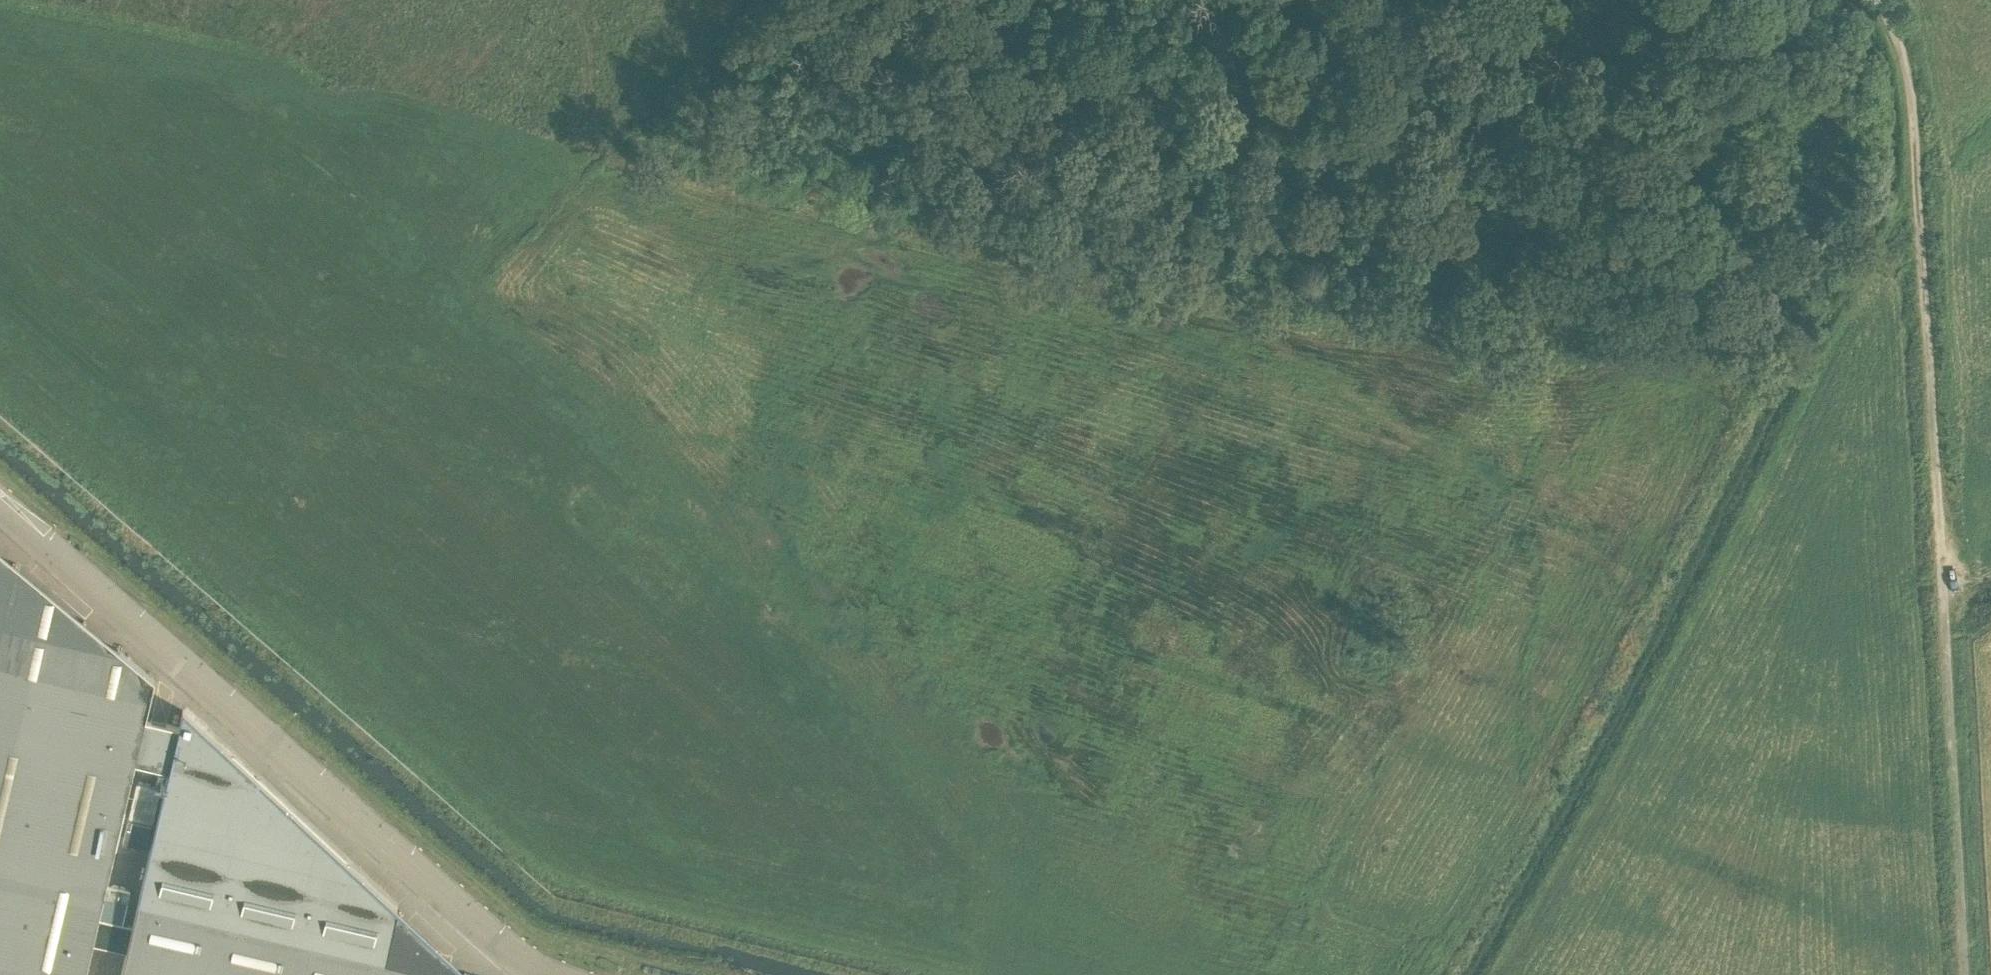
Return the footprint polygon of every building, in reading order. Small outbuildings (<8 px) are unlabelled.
[(186,715),(138,902),(132,927),(98,919),(154,679),(0,554),(0,974),(85,974),(96,926),(131,934),(121,974),(457,974),(186,715)]
